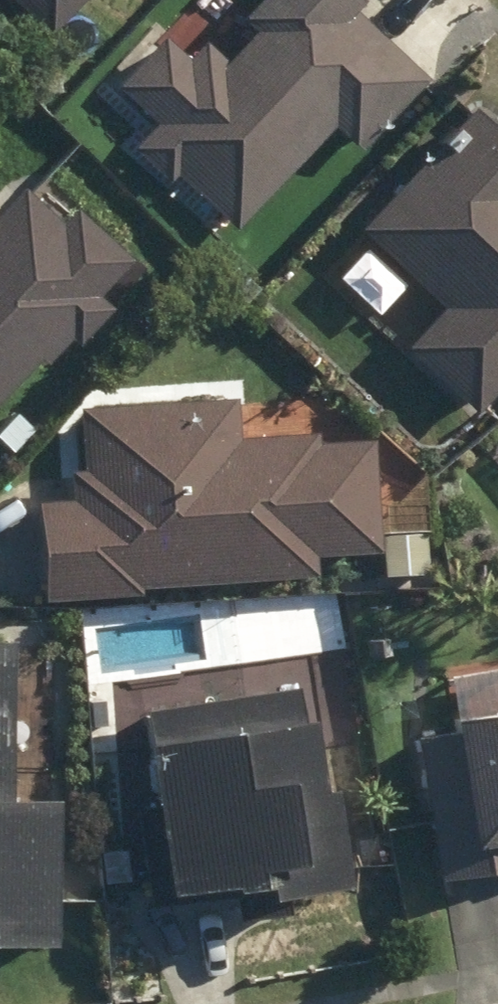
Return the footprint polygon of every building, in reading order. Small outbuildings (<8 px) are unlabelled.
[(62,24),(85,0),(37,0),(62,24)] [(247,221),(343,119),(371,145),(436,73),(365,7),(371,0),(270,0),(260,11),(272,22),(237,59),(214,40),(199,57),(174,35),(132,80),(169,116),(146,141),(180,172),(187,165),(247,221)] [(490,117),(370,232),(453,318),(418,351),(480,416),(497,398),(497,125),(490,117)] [(144,255),(90,204),(76,221),(36,185),(0,223),(0,407),(144,255)] [(133,577),(317,570),(316,549),(388,546),(382,439),(326,443),(327,431),(246,434),(244,398),(95,405),(98,469),(82,470),(84,499),(52,500),(55,595),(134,592),(133,577)] [(393,651),(392,635),(365,639),(367,654),(393,651)] [(58,799),(9,797),(13,637),(0,637),(0,942),(54,943),(58,799)] [(302,679),(144,702),(159,800),(135,804),(144,865),(140,865),(146,900),(179,895),(177,884),(230,876),(230,879),(266,874),(269,891),(344,880),(329,781),(322,782),(321,775),(316,775),(302,679)] [(461,873),(497,868),(497,723),(473,726),(472,731),(441,735),(461,873)]
